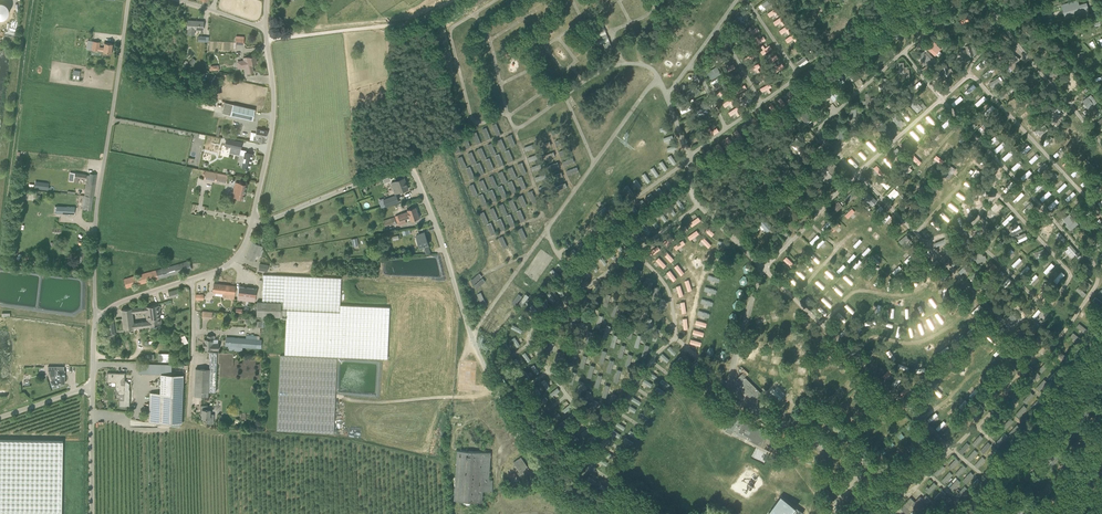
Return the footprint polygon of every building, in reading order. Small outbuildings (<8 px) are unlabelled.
[(762,11),(770,5),(767,0),(766,0),(758,5),(762,11)] [(1005,3),(1011,10),(1016,6),(1011,0),(1008,0),(1005,3)] [(1087,2),(1079,5),(1078,0),(1045,9),(1049,24),(1090,12),(1087,2)] [(7,19),(12,5),(0,1),(0,17),(7,19)] [(964,18),(965,20),(972,17),(971,15),(973,14),(971,10),(967,12),(968,14),(965,15),(966,17),(964,18)] [(919,14),(915,17),(920,25),(925,22),(919,14)] [(992,24),(986,19),(982,25),(985,27),(988,29),(992,24)] [(187,28),(188,28),(187,34),(195,35),(195,29),(203,29),(204,21),(188,20),(187,28)] [(1027,22),(1026,21),(1022,26),(1024,29),(1025,28),(1028,32),(1027,33),(1029,35),(1034,31),(1030,25),(1031,24),(1028,21),(1027,22)] [(902,24),(891,31),(895,36),(905,29),(904,26),(905,25),(903,23),(902,24)] [(748,32),(751,36),(760,30),(757,26),(748,32)] [(590,32),(597,50),(604,48),(605,52),(612,49),(603,27),(590,32)] [(991,31),(988,29),(985,27),(982,32),(988,36),(991,31)] [(761,33),(752,39),(756,46),(765,40),(761,33)] [(937,44),(931,38),(924,46),(935,56),(941,48),(937,44)] [(999,46),(1002,48),(1006,43),(1000,38),(996,44),(999,46)] [(1047,45),(1040,38),(1035,42),(1042,49),(1047,45)] [(94,41),(93,50),(103,51),(111,52),(112,43),(105,42),(104,47),(100,47),(100,42),(94,41)] [(767,55),(773,49),(768,44),(762,51),(767,55)] [(884,48),(881,44),(871,52),(874,56),(884,48)] [(965,46),(968,55),(974,54),(970,44),(965,46)] [(964,49),(960,51),(964,60),(969,59),(969,60),(970,60),(968,55),(965,46),(965,45),(963,46),(964,49)] [(1005,50),(1002,48),(999,46),(995,51),(1001,55),(1005,50)] [(924,51),(919,56),(924,61),(923,62),(926,65),(927,63),(928,64),(933,60),(924,51)] [(769,63),(779,58),(776,53),(767,59),(769,63)] [(1013,62),(1016,64),(1020,59),(1014,54),(1010,60),(1013,62)] [(243,58),(244,61),(238,62),(239,67),(245,66),(246,74),(253,72),(252,64),(256,63),(255,55),(243,58)] [(796,62),(800,67),(809,61),(805,56),(796,62)] [(869,70),(873,66),(865,56),(858,61),(862,66),(864,64),(869,70)] [(1051,63),(1055,67),(1061,60),(1057,56),(1051,63)] [(190,67),(196,60),(193,58),(187,64),(190,67)] [(1064,64),(1061,60),(1055,67),(1052,70),(1056,73),(1064,64)] [(1009,67),(1015,72),(1019,66),(1016,64),(1013,62),(1009,67)] [(842,67),(845,72),(849,77),(853,73),(850,69),(852,67),(848,63),(842,67)] [(946,63),(941,65),(942,69),(943,73),(944,76),(953,73),(951,68),(948,69),(946,63)] [(725,72),(736,68),(734,64),(723,68),(725,72)] [(985,78),(994,70),(991,66),(982,74),(985,78)] [(707,71),(710,79),(718,75),(714,68),(707,71)] [(939,68),(940,70),(936,71),(938,76),(936,77),(937,81),(945,78),(945,79),(944,76),(944,75),(943,73),(942,69),(940,70),(939,68)] [(786,71),(780,75),(783,79),(789,74),(786,71)] [(1036,78),(1034,77),(1028,72),(1024,77),(1027,80),(1032,83),(1036,78)] [(988,82),(990,86),(1000,81),(998,77),(988,82)] [(1033,84),(1032,83),(1027,80),(1023,85),(1029,89),(1033,84)] [(769,88),(771,87),(769,81),(759,86),(761,92),(765,90),(767,94),(771,92),(769,88)] [(698,89),(695,85),(689,88),(692,93),(698,89)] [(924,98),(931,92),(927,87),(919,93),(924,98)] [(839,96),(838,94),(841,92),(838,88),(830,95),(834,100),(839,96)] [(1038,95),(1041,97),(1044,99),(1048,94),(1042,90),(1038,95)] [(806,103),(805,103),(808,106),(817,99),(813,94),(809,97),(808,96),(804,100),(806,103)] [(954,107),(963,98),(960,95),(951,104),(954,107)] [(975,103),(978,106),(986,98),(983,95),(975,103)] [(1097,102),(1091,95),(1083,101),(1089,109),(1097,102)] [(1048,101),(1044,99),(1041,97),(1038,102),(1044,107),(1048,101)] [(909,103),(916,112),(922,107),(915,99),(909,103)] [(1056,111),(1058,113),(1062,108),(1056,103),(1052,109),(1056,111)] [(255,109),(232,104),(229,115),(252,120),(255,109)] [(698,116),(708,112),(706,106),(698,110),(697,108),(694,109),(698,116)] [(806,123),(811,118),(803,110),(798,114),(806,123)] [(908,120),(911,117),(903,110),(900,112),(908,120)] [(1052,116),(1058,120),(1062,115),(1058,113),(1056,111),(1052,116)] [(896,114),(892,118),(899,127),(904,122),(896,114)] [(934,125),(937,122),(928,114),(925,117),(934,125)] [(786,119),(778,127),(782,131),(790,123),(786,119)] [(922,133),(926,130),(919,122),(916,125),(922,133)] [(492,124),(497,135),(501,133),(497,123),(492,124)] [(1035,134),(1037,132),(1039,135),(1048,129),(1044,124),(1033,131),(1035,134)] [(885,138),(892,134),(886,125),(879,129),(885,138)] [(486,140),(491,138),(487,127),(482,129),(486,140)] [(561,127),(551,131),(552,135),(563,131),(561,127)] [(937,127),(929,135),(932,139),(941,131),(937,127)] [(253,140),(265,142),(265,138),(266,138),(267,130),(257,129),(255,136),(254,136),(253,140)] [(476,132),(473,134),(477,144),(481,142),(476,132)] [(507,136),(512,146),(516,144),(512,134),(507,136)] [(990,145),(996,139),(994,136),(988,142),(990,145)] [(772,143),(767,137),(758,144),(764,150),(772,143)] [(908,153),(909,152),(908,151),(914,146),(907,138),(900,144),(908,153)] [(236,141),(226,139),(225,146),(235,148),(236,141)] [(800,154),(803,157),(809,152),(798,139),(794,144),(802,152),(800,154)] [(873,150),(876,147),(869,139),(866,142),(873,150)] [(839,150),(843,153),(852,145),(849,142),(839,150)] [(925,151),(931,146),(927,142),(921,148),(925,151)] [(536,143),(524,147),(526,151),(537,147),(536,143)] [(1028,144),(1020,152),(1023,155),(1031,147),(1028,144)] [(478,149),(482,159),(486,157),(482,147),(478,149)] [(244,156),(241,166),(250,168),(253,155),(253,154),(250,153),(246,153),(246,150),(241,149),(239,155),(244,156)] [(509,149),(505,151),(510,162),(514,159),(509,149)] [(861,150),(858,153),(864,159),(867,157),(861,150)] [(472,163),(476,162),(472,151),(468,153),(472,163)] [(495,156),(500,166),(504,164),(499,153),(495,156)] [(1036,153),(1028,160),(1032,164),(1039,156),(1036,153)] [(666,157),(673,165),(677,162),(670,154),(666,157)] [(918,165),(921,162),(914,154),(910,157),(918,165)] [(462,156),(458,157),(463,168),(467,166),(462,156)] [(786,172),(790,167),(781,156),(774,162),(777,165),(778,164),(786,172)] [(564,166),(575,161),(573,157),(562,162),(564,166)] [(754,167),(751,163),(746,157),(740,162),(747,170),(749,168),(751,170),(754,167)] [(851,157),(848,159),(855,168),(858,165),(851,157)] [(485,159),(490,170),(494,168),(490,158),(485,159)] [(828,170),(832,166),(825,159),(821,163),(823,166),(828,170)] [(1010,167),(1013,170),(1023,163),(1020,159),(1010,167)] [(662,160),(658,163),(664,171),(668,168),(662,160)] [(476,164),(480,174),(485,172),(480,162),(476,164)] [(832,166),(828,170),(832,174),(839,168),(834,163),(832,166)] [(879,176),(883,172),(876,164),(872,168),(879,176)] [(949,179),(956,169),(950,165),(943,175),(949,179)] [(471,178),(475,176),(470,166),(466,168),(471,178)] [(508,168),(513,178),(517,176),(513,166),(508,168)] [(577,166),(566,171),(568,175),(579,170),(577,166)] [(656,177),(659,174),(653,166),(650,168),(656,177)] [(828,170),(823,166),(816,173),(821,177),(823,175),(828,170)] [(1029,169),(1020,177),(1023,181),(1032,173),(1029,169)] [(828,170),(823,175),(830,181),(835,177),(832,174),(828,170)] [(226,183),(228,175),(206,171),(204,179),(226,183)] [(503,183),(507,181),(503,171),(499,172),(503,183)] [(646,172),(642,174),(645,183),(650,182),(646,172)] [(74,182),(76,182),(78,182),(79,178),(86,179),(86,174),(75,173),(74,182)] [(489,176),(493,187),(497,185),(493,175),(489,176)] [(522,189),(527,186),(522,176),(517,178),(522,189)] [(879,181),(886,189),(891,184),(883,176),(879,181)] [(395,194),(408,189),(404,178),(395,181),(396,183),(392,185),(395,194)] [(632,181),(638,190),(642,187),(636,178),(632,181)] [(484,191),(488,189),(483,179),(479,181),(484,191)] [(939,179),(933,188),(936,191),(943,182),(939,179)] [(512,180),(508,182),(513,193),(517,191),(512,180)] [(811,183),(808,181),(798,192),(802,196),(810,188),(809,186),(811,183)] [(48,191),(49,183),(36,182),(35,189),(48,191)] [(243,199),(246,185),(236,182),(234,189),(237,189),(235,197),(243,199)] [(83,208),(91,210),(95,184),(86,183),(84,195),(83,208)] [(470,185),(474,196),(478,194),(474,183),(470,185)] [(550,183),(538,188),(540,192),(552,188),(550,183)] [(1033,192),(1041,187),(1039,183),(1031,189),(1033,192)] [(1065,183),(1057,190),(1059,192),(1066,185),(1065,183)] [(503,197),(507,195),(502,185),(498,186),(503,197)] [(628,196),(633,193),(629,188),(630,187),(628,185),(623,189),(628,196)] [(849,201),(860,190),(856,187),(845,197),(849,201)] [(894,187),(887,194),(892,200),(899,193),(894,187)] [(493,202),(497,199),(492,189),(488,191),(493,202)] [(36,200),(37,191),(22,190),(21,198),(36,200)] [(532,202),(537,201),(533,190),(528,192),(532,202)] [(1042,202),(1052,193),(1049,190),(1039,198),(1042,202)] [(1073,191),(1065,198),(1067,201),(1075,194),(1073,191)] [(1021,192),(1012,200),(1015,203),(1024,194),(1021,192)] [(483,206),(488,204),(483,193),(478,195),(483,206)] [(737,197),(746,207),(749,211),(755,206),(751,201),(749,202),(741,193),(737,197)] [(872,206),(877,201),(868,193),(863,198),(872,206)] [(926,204),(933,196),(929,193),(922,201),(926,204)] [(383,199),(386,207),(399,202),(397,194),(383,199)] [(518,196),(523,206),(527,204),(522,194),(518,196)] [(972,198),(978,209),(983,206),(977,196),(972,198)] [(513,211),(517,209),(513,198),(509,200),(513,211)] [(677,198),(673,201),(679,208),(683,205),(677,198)] [(774,206),(779,211),(786,204),(781,199),(774,206)] [(834,214),(843,206),(838,202),(830,209),(834,214)] [(956,211),(959,208),(950,202),(947,205),(956,211)] [(995,203),(990,209),(996,215),(1003,207),(1000,204),(998,206),(995,203)] [(669,204),(666,206),(673,215),(676,212),(669,204)] [(791,208),(786,204),(779,211),(785,216),(791,208)] [(531,217),(536,215),(530,205),(526,207),(531,217)] [(57,206),(56,213),(75,214),(75,207),(57,206)] [(876,215),(883,209),(881,206),(874,213),(876,215)] [(411,221),(420,218),(416,207),(408,210),(408,211),(395,216),(398,225),(406,223),(405,219),(410,217),(411,221)] [(494,207),(490,208),(494,219),(498,218),(494,207)] [(969,207),(963,209),(965,217),(972,215),(969,207)] [(521,209),(516,211),(521,222),(526,220),(521,209)] [(848,218),(855,212),(852,209),(845,216),(848,218)] [(942,211),(939,213),(947,222),(950,219),(942,211)] [(511,213),(506,215),(511,226),(515,224),(511,213)] [(983,213),(978,220),(989,229),(994,222),(983,213)] [(1061,220),(1071,230),(1078,223),(1069,213),(1061,220)] [(884,224),(891,217),(889,214),(882,221),(884,224)] [(654,216),(648,219),(653,229),(659,226),(654,216)] [(765,227),(764,228),(767,231),(770,235),(775,231),(763,217),(758,221),(751,227),(754,230),(762,223),(765,227)] [(393,226),(397,225),(395,218),(382,221),(384,227),(393,224),(393,226)] [(497,220),(501,230),(506,229),(501,218),(497,220)] [(938,231),(941,228),(933,220),(930,223),(938,231)] [(824,231),(831,223),(829,221),(821,229),(824,231)] [(492,235),(496,233),(491,222),(487,224),(492,235)] [(833,232),(840,225),(837,222),(830,229),(833,232)] [(892,232),(900,224),(898,222),(890,229),(892,232)] [(532,235),(537,233),(532,223),(528,225),(532,235)] [(1041,233),(1047,235),(1051,226),(1045,223),(1041,233)] [(1019,225),(1010,230),(1012,235),(1022,230),(1019,225)] [(677,235),(688,231),(686,226),(675,231),(677,235)] [(711,236),(714,233),(707,226),(704,229),(711,236)] [(512,231),(509,233),(513,243),(517,242),(512,231)] [(1063,242),(1066,239),(1059,231),(1056,234),(1063,242)] [(429,244),(425,232),(416,235),(420,247),(429,244)] [(1016,236),(1019,242),(1027,238),(1024,232),(1016,236)] [(812,246),(820,238),(817,235),(809,242),(812,246)] [(905,249),(913,243),(906,235),(898,242),(905,249)] [(708,248),(711,244),(703,236),(700,240),(708,248)] [(675,250),(685,243),(683,239),(673,246),(675,250)] [(818,248),(824,241),(822,239),(815,246),(818,248)] [(855,248),(862,241),(860,239),(853,246),(855,248)] [(489,241),(494,252),(498,250),(493,240),(489,241)] [(728,251),(730,243),(717,240),(716,244),(723,245),(722,249),(728,251)] [(1000,240),(994,247),(996,249),(1002,242),(1000,240)] [(1099,240),(1093,248),(1097,251),(1101,243),(1101,241),(1099,240)] [(808,252),(810,249),(801,241),(798,244),(808,252)] [(262,247),(252,242),(246,257),(253,260),(255,254),(259,256),(261,251),(261,250),(262,247)] [(520,252),(530,246),(528,242),(517,248),(520,252)] [(1064,250),(1071,257),(1073,254),(1075,256),(1079,253),(1070,244),(1064,250)] [(655,246),(648,252),(651,256),(658,250),(655,246)] [(506,248),(510,259),(515,257),(510,247),(506,248)] [(864,256),(871,249),(868,247),(862,254),(864,256)] [(501,263),(505,261),(500,251),(496,253),(501,263)] [(670,262),(674,259),(666,251),(663,254),(670,262)] [(976,263),(986,259),(984,254),(982,255),(981,252),(971,255),(972,259),(974,258),(976,263)] [(924,265),(929,259),(922,253),(917,259),(924,265)] [(818,264),(820,261),(813,254),(810,257),(818,264)] [(850,263),(856,256),(854,254),(847,261),(850,263)] [(598,258),(604,266),(607,263),(601,255),(598,258)] [(906,264),(913,257),(911,255),(904,261),(906,264)] [(655,259),(662,268),(666,265),(659,256),(655,259)] [(877,265),(880,263),(872,256),(870,258),(877,265)] [(791,268),(794,264),(786,257),(783,260),(791,268)] [(1019,257),(1011,265),(1013,267),(1022,259),(1019,257)] [(855,269),(862,262),(859,260),(853,267),(855,269)] [(931,270),(939,263),(937,260),(929,268),(931,270)] [(189,261),(124,280),(126,288),(191,269),(189,261)] [(811,271),(813,269),(805,261),(803,264),(811,271)] [(960,274),(969,266),(966,262),(956,270),(960,274)] [(1051,262),(1043,271),(1046,274),(1054,265),(1051,262)] [(673,266),(680,275),(684,273),(677,263),(673,266)] [(998,279),(1004,273),(994,263),(988,269),(998,279)] [(839,274),(846,267),(843,264),(836,271),(839,274)] [(501,274),(512,269),(510,265),(499,270),(501,274)] [(894,275),(902,268),(899,266),(892,273),(894,275)] [(1094,274),(1086,266),(1083,269),(1090,277),(1094,274)] [(672,282),(677,279),(670,269),(666,272),(672,282)] [(803,279),(806,277),(798,269),(795,272),(803,279)] [(832,279),(834,276),(827,270),(825,272),(832,279)] [(869,280),(873,275),(867,270),(863,275),(869,280)] [(1057,283),(1064,274),(1061,271),(1054,280),(1057,283)] [(942,282),(950,275),(948,272),(940,279),(942,282)] [(1027,280),(1029,283),(1038,277),(1036,274),(1027,280)] [(387,359),(390,307),(340,305),(341,278),(263,275),(262,302),(281,302),(280,315),(283,316),(283,318),(286,318),(285,355),(382,359),(387,359)] [(795,286),(797,283),(790,275),(787,278),(795,286)] [(851,285),(853,283),(845,275),(843,278),(851,285)] [(876,286),(881,278),(879,276),(873,284),(876,286)] [(1092,285),(1084,278),(1081,281),(1089,289),(1092,285)] [(822,290),(825,287),(818,280),(815,283),(822,290)] [(214,283),(213,292),(223,293),(223,297),(234,298),(235,286),(214,283)] [(553,287),(559,297),(564,294),(558,284),(553,287)] [(680,284),(675,286),(679,297),(684,295),(680,284)] [(841,296),(843,293),(835,285),(832,288),(841,296)] [(257,289),(239,286),(237,299),(249,301),(250,296),(255,297),(257,289)] [(1010,292),(1012,294),(1020,288),(1018,286),(1010,292)] [(1086,294),(1079,286),(1076,290),(1083,297),(1086,294)] [(504,296),(509,299),(515,290),(510,287),(504,296)] [(481,302),(485,300),(482,292),(477,294),(481,302)] [(524,293),(522,296),(517,293),(511,303),(515,305),(516,303),(522,306),(528,295),(524,293)] [(964,297),(962,294),(954,301),(956,304),(964,297)] [(813,307),(815,304),(808,297),(806,300),(813,307)] [(830,308),(832,305),(823,297),(821,300),(830,308)] [(1095,297),(1093,301),(1101,308),(1101,302),(1095,297)] [(934,308),(937,306),(932,298),(929,300),(934,308)] [(281,302),(262,302),(257,302),(257,316),(280,317),(280,315),(281,302)] [(493,311),(497,314),(505,305),(501,302),(493,311)] [(852,314),(855,312),(847,304),(844,307),(852,314)] [(159,305),(121,309),(124,329),(161,325),(160,317),(159,305)] [(982,307),(980,305),(971,312),(974,315),(982,307)] [(1099,312),(1090,305),(1087,309),(1097,316),(1099,312)] [(1008,317),(1018,326),(1028,315),(1017,306),(1008,317)] [(825,317),(827,314),(820,307),(818,310),(825,317)] [(1032,316),(1034,318),(1040,311),(1038,309),(1032,316)] [(203,310),(202,317),(212,318),(213,312),(203,310)] [(844,323),(847,320),(839,313),(836,315),(844,323)] [(944,322),(938,313),(935,315),(941,324),(944,322)] [(1092,319),(1086,314),(1082,319),(1088,324),(1092,319)] [(488,329),(494,319),(489,316),(483,326),(488,329)] [(993,319),(990,316),(982,323),(985,326),(993,319)] [(759,326),(766,324),(765,318),(757,320),(759,326)] [(935,328),(929,318),(926,320),(932,330),(935,328)] [(498,324),(491,331),(493,334),(501,326),(498,324)] [(521,333),(523,329),(511,324),(510,328),(521,333)] [(1089,331),(1079,324),(1076,327),(1086,335),(1089,331)] [(978,328),(976,325),(967,332),(970,335),(978,328)] [(841,338),(849,330),(847,327),(839,335),(841,338)] [(853,338),(861,330),(859,327),(851,335),(853,338)] [(1005,329),(1003,327),(996,334),(998,336),(1005,329)] [(1083,340),(1073,333),(1070,337),(1080,344),(1083,340)] [(783,334),(778,339),(782,343),(787,338),(783,334)] [(204,345),(204,349),(212,350),(212,349),(219,350),(219,343),(215,343),(215,345),(212,344),(212,341),(214,341),(214,335),(207,335),(207,339),(204,339),(204,343),(203,343),(203,345),(204,345)] [(965,338),(963,335),(954,342),(956,345),(965,338)] [(997,343),(989,335),(987,338),(995,345),(997,343)] [(260,341),(256,341),(256,339),(230,337),(229,346),(259,348),(260,341)] [(514,337),(511,339),(517,347),(520,344),(514,337)] [(800,349),(805,341),(798,337),(794,345),(800,349)] [(1016,341),(1014,338),(1007,345),(1010,348),(1016,341)] [(974,341),(972,339),(965,346),(967,348),(974,341)] [(1076,350),(1066,342),(1063,346),(1073,353),(1076,350)] [(621,344),(617,356),(622,357),(625,345),(621,344)] [(644,360),(648,345),(644,344),(640,358),(644,360)] [(673,357),(677,353),(669,345),(665,350),(673,357)] [(1029,353),(1022,345),(1019,348),(1026,356),(1029,353)] [(950,349),(948,346),(939,353),(942,356),(950,349)] [(1004,349),(1001,347),(993,354),(996,357),(1004,349)] [(963,351),(961,349),(954,356),(957,358),(963,351)] [(598,361),(602,363),(606,351),(602,350),(598,361)] [(863,358),(866,361),(874,353),(871,350),(863,358)] [(896,359),(890,350),(886,353),(892,362),(896,359)] [(1068,358),(1059,351),(1056,354),(1065,362),(1068,358)] [(526,363),(530,360),(525,352),(521,354),(526,363)] [(665,361),(668,357),(663,353),(660,356),(665,361)] [(280,355),(276,431),(333,434),(337,358),(280,355)] [(1023,363),(1017,355),(1013,358),(1020,366),(1023,363)] [(609,359),(605,371),(610,372),(613,361),(609,359)] [(662,364),(664,362),(662,359),(656,365),(660,370),(665,366),(662,364)] [(953,362),(950,359),(943,366),(946,369),(953,362)] [(1050,365),(1047,362),(1038,371),(1042,374),(1050,365)] [(139,373),(148,373),(148,364),(139,364),(139,373)] [(150,392),(149,422),(181,423),(183,374),(172,374),(172,365),(161,364),(161,373),(160,392),(150,392)] [(529,377),(539,372),(535,364),(525,370),(529,377)] [(586,376),(590,378),(594,366),(590,364),(586,376)] [(1018,372),(1011,364),(1007,366),(1014,375),(1018,372)] [(1033,369),(1030,366),(1022,375),(1025,378),(1033,369)] [(999,369),(996,367),(990,374),(992,376),(999,369)] [(195,395),(200,396),(208,396),(209,369),(196,368),(195,395)] [(883,376),(886,379),(893,372),(890,369),(883,376)] [(942,372),(939,370),(933,377),(935,379),(942,372)] [(57,371),(57,373),(57,379),(51,381),(53,387),(64,383),(64,371),(57,371)] [(567,383),(572,384),(576,372),(572,371),(567,383)] [(1060,374),(1056,371),(1048,380),(1052,383),(1060,374)] [(1011,380),(1005,372),(1001,375),(1008,383),(1011,380)] [(126,381),(125,381),(125,373),(107,373),(107,382),(116,382),(115,394),(124,394),(124,400),(119,400),(119,406),(129,406),(130,390),(129,390),(129,384),(126,384),(126,381)] [(1040,376),(1037,373),(1029,382),(1032,385),(1040,376)] [(598,388),(601,376),(597,374),(593,387),(598,388)] [(742,375),(735,382),(754,400),(755,399),(761,393),(742,375)] [(891,385),(894,388),(903,378),(899,376),(891,385)] [(539,394),(550,387),(544,378),(533,385),(539,394)] [(989,380),(986,378),(979,385),(982,387),(989,380)] [(661,379),(659,382),(668,387),(670,384),(661,379)] [(1005,388),(999,380),(995,383),(1002,391),(1005,388)] [(1048,383),(1044,380),(1036,388),(1039,391),(1048,383)] [(1027,388),(1023,385),(1015,394),(1019,397),(1027,388)] [(662,396),(665,392),(657,386),(654,391),(662,396)] [(800,394),(803,389),(795,386),(793,391),(800,394)] [(900,394),(903,397),(911,389),(908,386),(900,394)] [(769,396),(776,403),(785,394),(778,387),(775,390),(773,388),(770,391),(772,393),(769,396)] [(942,394),(935,387),(931,390),(939,397),(942,394)] [(999,396),(992,388),(989,391),(995,399),(999,396)] [(978,391),(976,389),(969,396),(971,398),(978,391)] [(1034,396),(1031,392),(1023,401),(1026,404),(1034,396)] [(930,396),(928,394),(920,402),(922,404),(930,396)] [(992,404),(986,396),(982,399),(989,407),(992,404)] [(842,402),(848,407),(852,403),(847,398),(842,402)] [(1019,401),(1015,398),(1007,407),(1011,410),(1019,401)] [(1042,402),(1038,399),(1030,408),(1034,411),(1042,402)] [(968,403),(966,400),(959,407),(961,410),(968,403)] [(635,412),(637,408),(628,404),(626,408),(635,412)] [(986,412),(980,404),(976,407),(983,415),(986,412)] [(213,418),(210,418),(210,409),(207,409),(207,406),(201,405),(200,409),(202,409),(202,418),(206,418),(206,423),(213,423),(213,418)] [(1027,409),(1024,406),(1016,414),(1019,417),(1027,409)] [(979,419),(972,410),(969,413),(976,421),(979,419)] [(754,420),(741,414),(736,411),(726,431),(731,434),(733,431),(750,440),(751,438),(771,448),(776,438),(756,428),(757,427),(754,426),(754,427),(751,425),(754,420)] [(958,414),(955,411),(948,418),(951,421),(958,414)] [(1006,415),(1003,412),(995,421),(998,424),(1006,415)] [(645,424),(650,417),(643,413),(638,420),(645,424)] [(938,415),(936,413),(927,420),(930,423),(938,415)] [(1014,421),(1010,418),(1002,427),(1005,430),(1014,421)] [(993,423),(990,420),(982,428),(985,431),(993,423)] [(946,423),(943,421),(936,429),(938,431),(946,423)] [(1020,428),(1017,425),(1009,434),(1012,437),(1020,428)] [(1001,430),(997,427),(989,435),(993,438),(1001,430)] [(612,429),(609,436),(618,439),(621,433),(612,429)] [(702,434),(704,442),(712,440),(711,432),(702,434)] [(898,436),(903,441),(906,438),(901,433),(898,436)] [(1008,436),(1005,433),(997,442),(1000,445),(1008,436)] [(983,438),(980,435),(972,444),(975,447),(983,438)] [(63,441),(0,440),(0,513),(62,513),(63,441)] [(991,445),(988,442),(980,451),(983,454),(991,445)] [(970,446),(967,443),(959,452),(962,455),(970,446)] [(456,473),(454,500),(482,502),(483,491),(492,491),(493,480),(489,479),(491,452),(476,451),(458,450),(456,473)] [(978,453),(975,450),(966,459),(970,462),(978,453)] [(999,453),(996,450),(988,459),(991,462),(999,453)] [(521,457),(514,462),(520,471),(518,473),(520,475),(527,470),(525,468),(527,466),(521,457)] [(985,460),(982,457),(974,466),(977,469),(985,460)] [(918,467),(921,470),(930,461),(927,458),(918,467)] [(959,461),(956,458),(948,467),(951,470),(959,461)] [(610,470),(617,475),(621,471),(613,465),(610,470)] [(945,468),(942,465),(934,474),(937,477),(945,468)] [(967,468),(963,465),(955,474),(958,477),(967,468)] [(952,475),(949,472),(941,481),(944,484),(952,475)] [(974,475),(970,472),(962,481),(966,484),(974,475)] [(960,482),(957,479),(949,488),(952,491),(960,482)] [(981,482),(978,479),(970,488),(973,491),(981,482)] [(937,486),(934,483),(926,492),(929,495),(937,486)] [(968,490),(965,487),(957,495),(960,498),(968,490)] [(945,494),(942,491),(934,500),(937,503),(945,494)] [(910,497),(907,501),(908,502),(903,507),(909,513),(914,508),(915,509),(913,510),(917,513),(925,506),(924,505),(926,503),(928,504),(931,501),(926,495),(922,499),(920,496),(915,502),(910,497)] [(952,501),(949,498),(941,507),(944,510),(952,501)] [(774,513),(803,513),(804,513),(785,499),(774,513)] [(958,505),(949,513),(956,513),(961,508),(958,505)]
